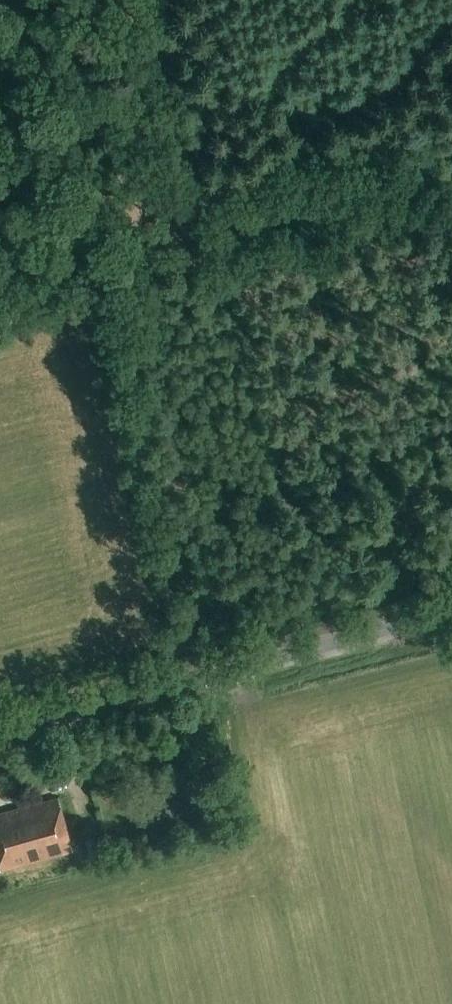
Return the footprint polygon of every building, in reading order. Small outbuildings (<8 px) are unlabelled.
[(58,799),(0,813),(0,867),(72,849),(58,799)] [(88,839),(88,840),(77,842),(84,866),(96,862),(88,839)]
